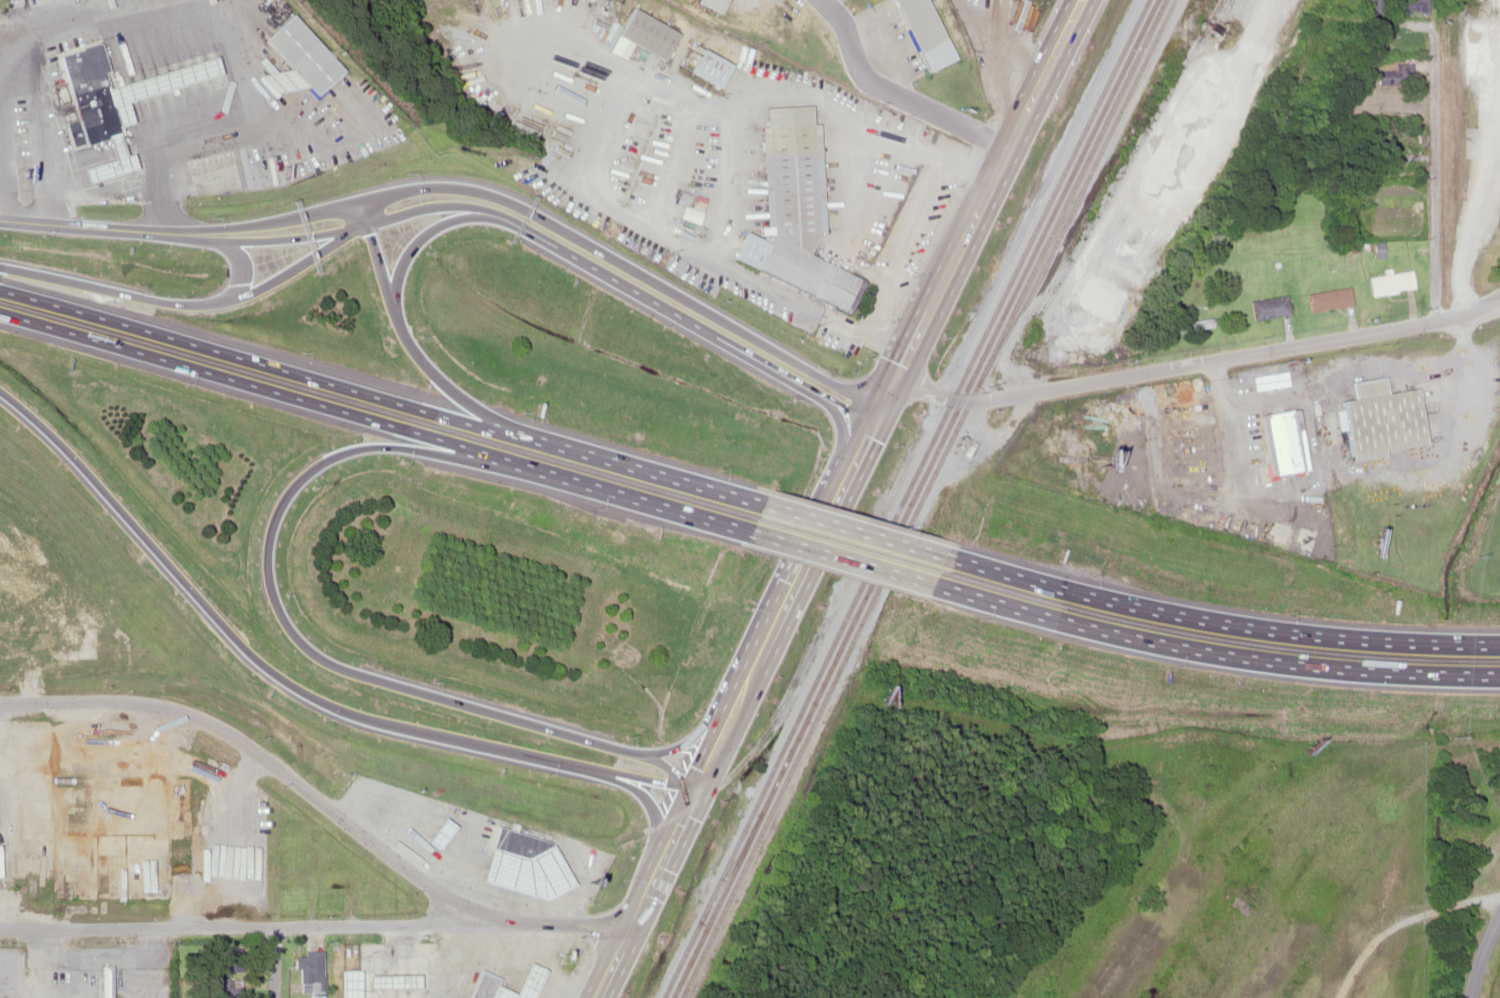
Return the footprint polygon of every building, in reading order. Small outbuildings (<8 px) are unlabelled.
[(719,11),(724,0),(698,0),(698,1),(719,11)] [(926,72),(955,59),(928,0),(893,0),(926,72)] [(1370,11),(1386,11),(1386,0),(1370,0),(1370,11)] [(1423,13),(1423,0),(1394,0),(1394,13),(1423,13)] [(677,30),(629,8),(616,37),(664,59),(677,30)] [(262,38),(315,96),(343,71),(290,12),(262,38)] [(731,63),(702,47),(688,71),(718,87),(731,63)] [(1397,70),(1378,70),(1378,85),(1412,85),(1412,61),(1397,61),(1397,70)] [(67,93),(73,119),(64,121),(70,147),(103,139),(108,160),(79,166),(83,181),(132,170),(128,152),(122,154),(116,126),(130,123),(124,99),(174,88),(170,70),(67,93)] [(845,308),(859,276),(808,255),(817,232),(822,232),(818,125),(810,121),(810,105),(765,106),(764,110),(764,122),(761,130),(764,236),(765,241),(744,232),(731,261),(845,308)] [(1368,277),(1371,295),(1414,288),(1411,271),(1368,277)] [(1309,294),(1312,311),(1353,305),(1350,287),(1309,294)] [(1253,320),(1290,315),(1288,295),(1250,300),(1253,320)] [(1340,400),(1348,457),(1425,446),(1417,388),(1388,392),(1386,378),(1352,382),(1354,399),(1340,400)] [(1267,475),(1308,469),(1299,409),(1259,414),(1267,475)] [(434,851),(423,842),(442,818),(453,827),(434,851)] [(489,848),(496,826),(550,842),(550,846),(525,859),(489,848)] [(489,848),(479,881),(541,899),(570,885),(550,846),(525,859),(489,848)] [(324,996),(324,955),(297,955),(297,991),(311,991),(311,996),(324,996)] [(377,982),(390,982),(390,956),(366,956),(366,972),(377,972),(377,982)] [(424,980),(424,956),(404,956),(404,980),(424,980)] [(328,983),(341,983),(341,972),(353,972),(353,957),(328,957),(328,983)] [(527,962),(512,993),(510,997),(530,997),(544,970),(527,962)] [(113,968),(94,968),(94,996),(113,996),(113,968)] [(480,968),(466,997),(490,997),(496,985),(500,978),(480,968)] [(216,997),(241,997),(241,978),(216,978),(216,997)] [(512,993),(510,997),(490,997),(496,985),(512,993)]
